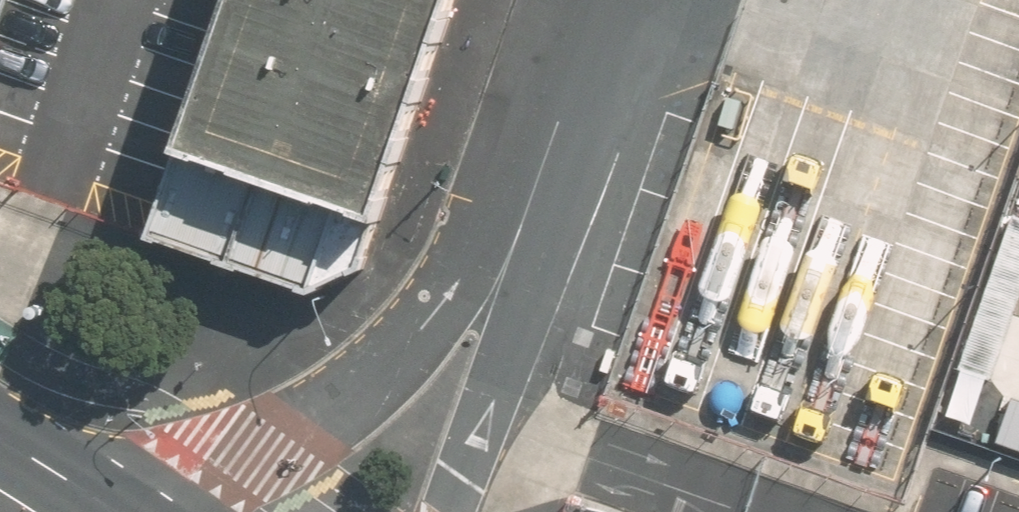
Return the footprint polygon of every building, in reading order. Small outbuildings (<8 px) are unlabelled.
[(154,239),(308,296),(359,265),(455,0),(240,0),(154,239)] [(965,366),(993,376),(1018,300),(1018,215),(1017,215),(965,366)] [(1012,406),(1002,433),(1018,439),(1018,409),(1012,406)]
